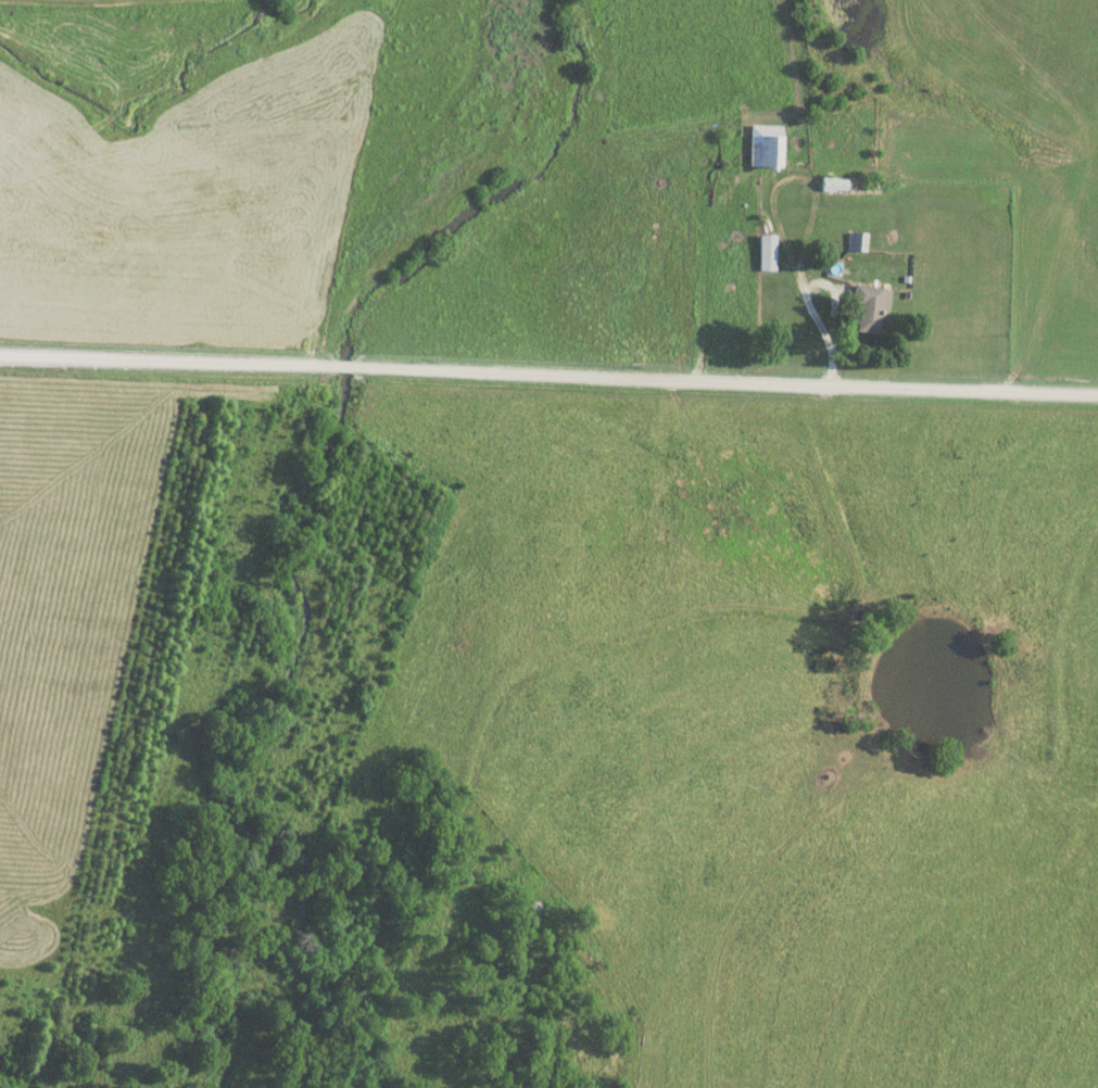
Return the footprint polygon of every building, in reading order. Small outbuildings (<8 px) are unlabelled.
[(784,125),(750,125),(750,167),(784,167),(784,125)] [(776,270),(776,234),(760,234),(760,270),(776,270)] [(886,286),(854,286),(854,332),(886,332),(886,286)]
